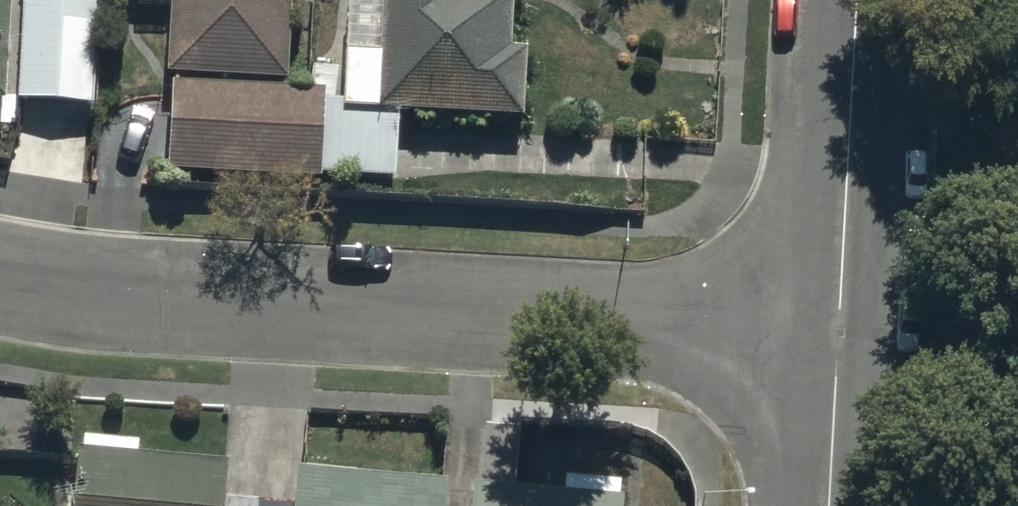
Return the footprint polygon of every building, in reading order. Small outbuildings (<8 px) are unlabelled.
[(97,0),(24,0),(20,106),(93,109),(97,0)] [(382,55),(345,53),(343,99),(337,98),(338,72),(310,71),(309,91),(169,84),(165,173),(396,181),(398,111),(525,117),(528,53),(509,52),(512,0),(384,0),(382,55)] [(287,0),(169,0),(165,78),(283,83),(287,0)] [(228,464),(81,450),(75,505),(224,505),(228,464)] [(622,500),(469,488),(468,505),(622,505),(622,500)]
